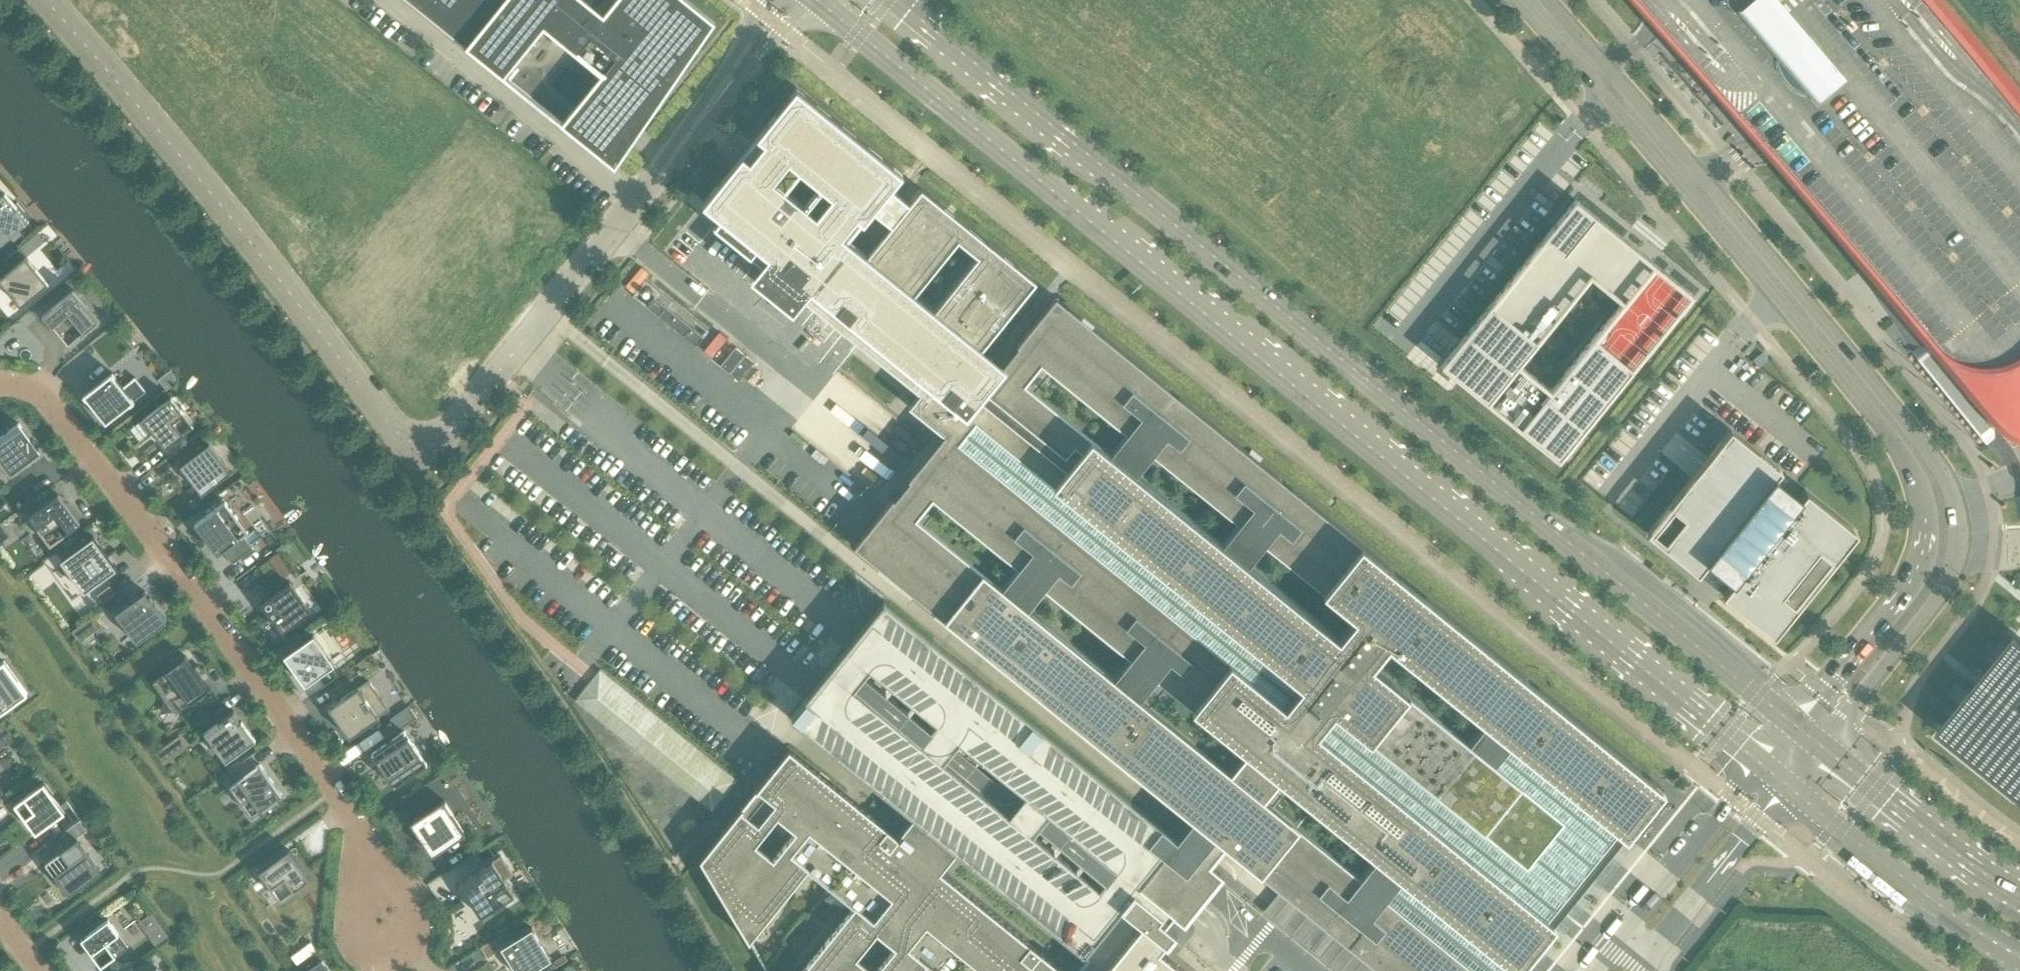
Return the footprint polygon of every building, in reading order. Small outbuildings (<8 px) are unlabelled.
[(503,77),(543,27),(553,34),(552,36),(552,37),(551,38),(552,40),(552,41),(553,42),(554,43),(555,44),(556,45),(558,45),(559,45),(560,44),(562,44),(563,43),(601,73),(561,123),(615,167),(715,21),(689,0),(409,0),(503,77)] [(1637,42),(1696,109),(1734,148),(1743,157),(1994,457),(2005,535),(2019,533),(2019,107),(1926,0),(1598,0),(1637,42)] [(567,81),(543,86),(541,75),(526,78),(529,94),(541,91),(546,114),(572,108),(567,81)] [(919,392),(918,394),(917,393),(916,392),(914,392),(913,393),(912,393),(911,394),(910,395),(910,396),(910,398),(910,399),(910,400),(912,402),(908,406),(944,435),(942,438),(919,465),(912,474),(909,478),(909,479),(910,480),(900,493),(894,499),(893,498),(887,506),(882,512),(854,546),(881,567),(941,616),(968,637),(1005,667),(1150,785),(1184,812),(1192,819),(1226,846),(1381,970),(1506,970),(1511,965),(1517,970),(1555,922),(1549,917),(1557,908),(1566,897),(1571,901),(1572,900),(1567,896),(1584,875),(1589,879),(1590,878),(1585,873),(1602,852),(1607,856),(1608,855),(1603,851),(1607,846),(1610,842),(1619,831),(1625,836),(1654,800),(1664,788),(1650,777),(1649,776),(1426,596),(1394,571),(1394,570),(1068,306),(1067,307),(1058,299),(1056,297),(1052,301),(1051,303),(1017,344),(1019,346),(1017,347),(1003,365),(1001,364),(1000,365),(999,367),(996,370),(983,386),(964,370),(1037,281),(921,188),(909,204),(890,188),(902,173),(796,87),(703,203),(721,217),(714,227),(761,265),(752,278),(792,310),(801,299),(919,392)] [(10,236),(18,229),(25,223),(29,220),(23,212),(15,204),(5,193),(0,197),(0,242),(2,244),(10,236)] [(1582,205),(1575,199),(1460,342),(1455,348),(1441,364),(1441,365),(1453,375),(1459,380),(1466,386),(1548,452),(1559,461),(1573,443),(1578,437),(1678,312),(1679,312),(1693,294),(1653,262),(1623,238),(1582,205)] [(0,278),(0,282),(4,287),(7,290),(21,307),(46,287),(49,284),(26,257),(19,248),(3,262),(10,270),(0,278)] [(67,346),(98,321),(72,290),(42,315),(67,346)] [(648,307),(658,316),(665,307),(655,298),(648,307)] [(658,316),(684,336),(691,328),(665,307),(658,316)] [(691,328),(684,336),(696,346),(703,337),(691,328)] [(158,380),(165,388),(176,378),(170,370),(164,376),(158,380)] [(132,378),(133,378),(123,385),(115,376),(111,372),(82,396),(86,400),(86,399),(106,423),(129,404),(130,404),(134,401),(134,400),(144,392),(146,391),(134,376),(132,378)] [(165,448),(179,437),(194,425),(171,397),(157,408),(143,419),(152,431),(153,432),(154,433),(159,440),(160,441),(165,448)] [(0,436),(0,458),(11,473),(22,465),(40,452),(18,423),(0,436)] [(1773,632),(1855,529),(1805,489),(1800,495),(1775,476),(1780,469),(1730,429),(1647,534),(1698,573),(1707,561),(1733,581),(1723,593),(1773,632)] [(180,465),(180,466),(181,465),(182,466),(202,493),(201,493),(202,494),(231,471),(230,471),(209,444),(210,443),(209,442),(180,465)] [(28,516),(49,546),(78,524),(57,495),(28,516)] [(195,524),(218,554),(223,551),(233,564),(245,554),(235,541),(248,531),(225,501),(195,524)] [(8,537),(1,528),(0,529),(0,543),(8,537)] [(61,560),(85,592),(117,568),(93,536),(61,560)] [(268,559),(258,566),(268,579),(277,572),(268,559)] [(265,609),(271,616),(282,632),(311,611),(290,582),(267,598),(266,599),(261,603),(265,609)] [(103,603),(115,593),(110,585),(97,595),(103,603)] [(116,612),(138,642),(167,620),(146,590),(116,612)] [(1147,839),(1153,822),(880,603),(874,611),(789,717),(1008,892),(1019,878),(1022,880),(1026,882),(1031,884),(1035,886),(1038,887),(1041,888),(1044,889),(1049,890),(1053,891),(1059,892),(1063,893),(1065,893),(1068,894),(1073,894),(1078,894),(1083,894),(1088,894),(1093,893),(1098,893),(1105,892),(1109,891),(1114,891),(1118,890),(1123,891),(1128,892),(1133,893),(1134,891),(1128,886),(1132,882),(1140,871),(1156,851),(1146,843),(1147,839)] [(91,634),(83,623),(71,631),(80,643),(91,634)] [(282,657),(303,686),(333,666),(312,636),(282,657)] [(1946,737),(2016,794),(2019,796),(2019,645),(1946,737)] [(180,709),(204,692),(209,688),(201,676),(195,668),(186,656),(153,679),(163,693),(167,690),(180,709)] [(27,693),(4,661),(0,663),(0,713),(27,693)] [(590,681),(574,700),(712,812),(728,792),(732,787),(738,780),(600,668),(594,675),(590,681)] [(358,686),(328,708),(349,738),(371,723),(378,717),(389,710),(368,679),(358,686)] [(205,731),(204,732),(226,761),(253,742),(256,740),(255,739),(241,720),(241,721),(238,717),(234,711),(219,721),(220,721),(218,723),(218,722),(205,731)] [(370,748),(399,734),(392,721),(364,736),(370,748)] [(5,724),(0,728),(0,737),(5,744),(14,737),(5,724)] [(371,753),(394,786),(427,764),(404,731),(371,753)] [(185,745),(179,736),(167,744),(172,751),(176,752),(176,751),(185,745)] [(789,749),(788,750),(776,765),(764,780),(763,780),(761,784),(703,855),(700,859),(704,866),(749,941),(750,941),(750,940),(763,923),(772,912),(802,876),(807,869),(808,868),(854,906),(801,970),(919,970),(925,963),(935,970),(1064,970),(1062,969),(940,871),(955,852),(956,852),(956,851),(913,816),(913,817),(912,817),(897,836),(865,810),(864,809),(859,805),(858,804),(857,804),(834,785),(833,784),(832,783),(816,770),(814,769),(794,752),(793,751),(791,750),(789,749)] [(224,791),(246,821),(277,799),(255,768),(224,791)] [(15,804),(36,833),(65,812),(44,783),(15,804)] [(443,800),(410,822),(432,855),(465,833),(443,800)] [(1140,933),(1145,927),(1167,944),(1168,943),(1166,942),(1174,933),(1175,934),(1176,932),(1166,924),(1173,915),(1185,925),(1196,910),(1203,902),(1205,899),(1212,890),(1219,881),(1222,878),(1224,876),(1211,865),(1211,864),(1213,863),(1219,855),(1226,846),(1192,819),(1186,826),(1177,837),(1176,838),(1161,827),(1154,821),(1153,820),(1152,821),(1153,822),(1147,839),(1146,843),(1156,851),(1140,871),(1132,882),(1128,886),(1134,891),(1133,893),(1128,892),(1123,891),(1118,890),(1114,891),(1109,891),(1105,892),(1098,893),(1093,893),(1088,894),(1083,894),(1078,894),(1073,894),(1068,894),(1065,893),(1063,893),(1059,892),(1053,891),(1049,890),(1044,889),(1041,888),(1038,887),(1035,886),(1031,884),(1026,882),(1022,880),(1019,878),(1008,892),(1075,946),(1079,949),(1088,956),(1087,958),(1086,959),(1085,959),(1076,970),(1189,970),(1140,933)] [(63,833),(70,842),(86,830),(79,821),(63,833)] [(276,858),(259,871),(265,879),(278,897),(281,901),(282,899),(294,891),(296,890),(310,879),(289,849),(286,851),(276,858)] [(86,851),(74,859),(70,862),(62,850),(58,853),(46,862),(49,866),(54,874),(63,886),(69,893),(88,879),(100,870),(86,851)] [(459,882),(480,916),(513,895),(492,861),(459,882)] [(1280,890),(1263,911),(1337,970),(1380,970),(1280,890)] [(128,946),(108,919),(92,931),(81,939),(101,966),(106,962),(128,946)] [(149,933),(157,944),(168,936),(160,925),(149,933)] [(516,970),(527,970),(550,957),(531,926),(500,945),(516,970)] [(495,954),(488,943),(479,948),(486,959),(495,954)] [(321,959),(304,970),(330,970),(321,959)] [(573,960),(570,962),(556,970),(580,970),(573,960)]
